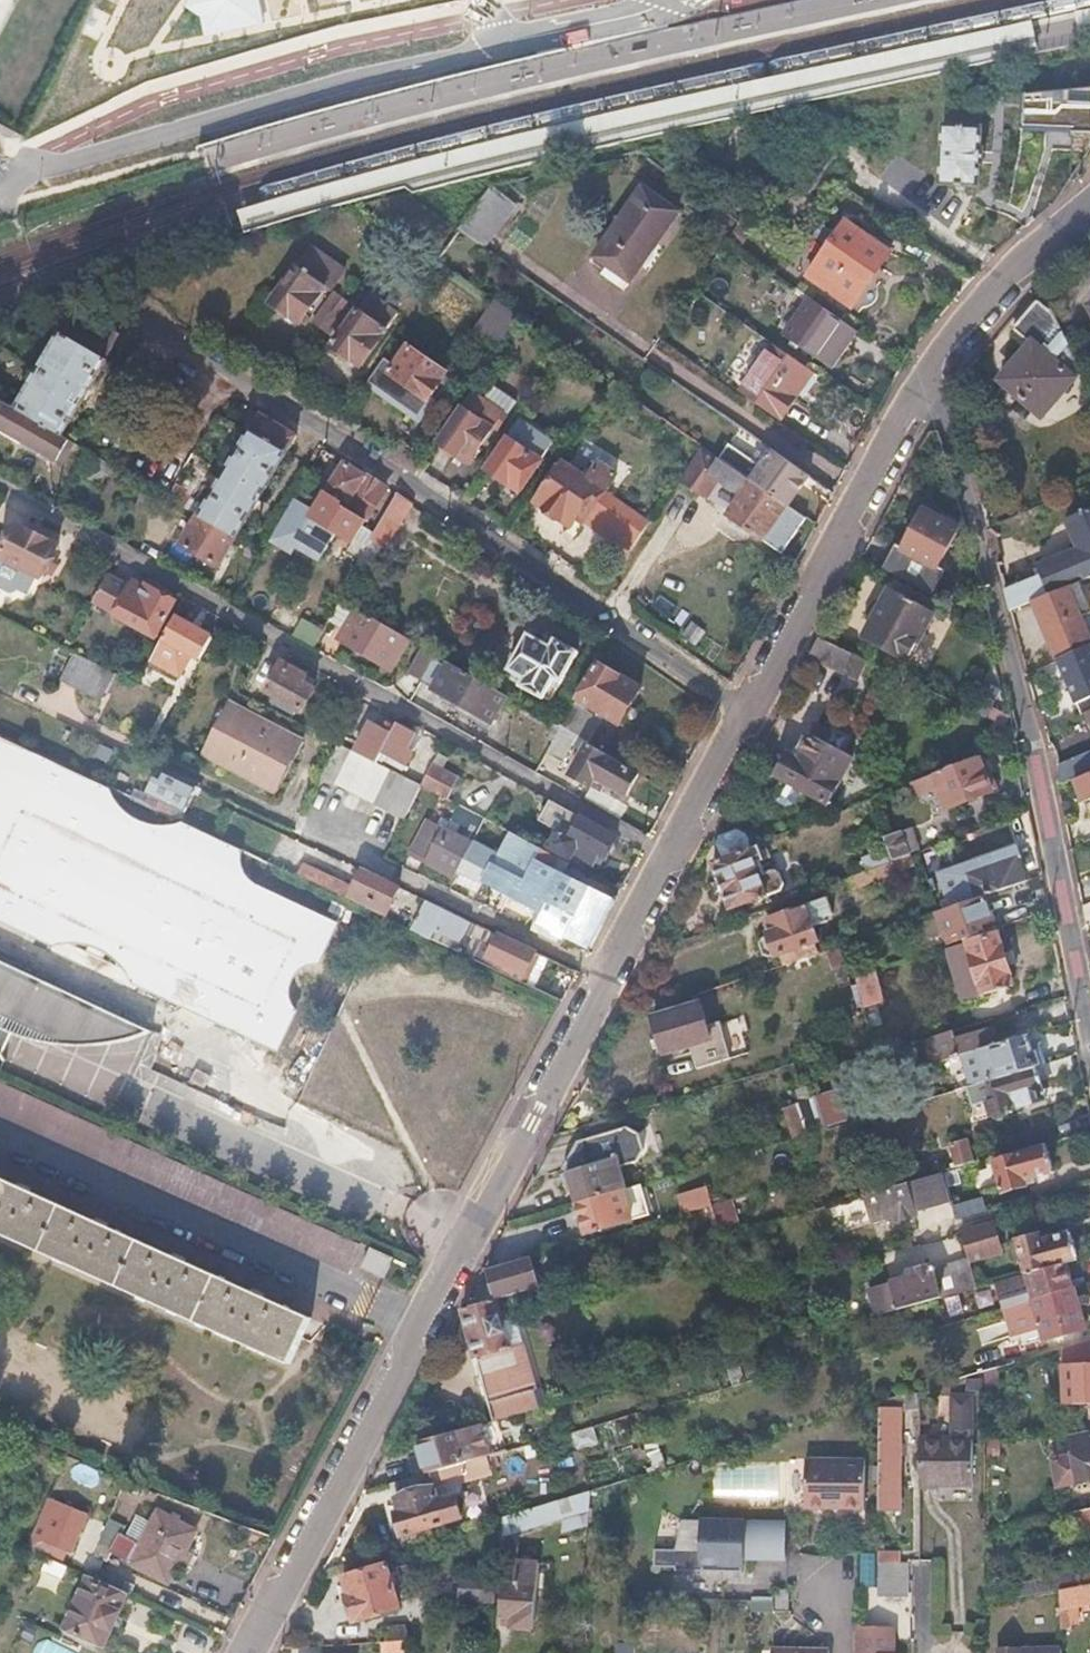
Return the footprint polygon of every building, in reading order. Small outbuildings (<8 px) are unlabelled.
[(11,0),(0,0),(0,21),(11,0)] [(1073,14),(1080,47),(1089,45),(1089,11),(1073,14)] [(802,107),(1039,56),(1033,23),(795,75),(531,134),(361,177),(235,213),(242,238),(404,192),(413,197),(536,166),(802,107)] [(946,127),(941,127),(939,185),(978,187),(979,167),(982,167),(982,152),(980,151),(981,129),(976,129),(976,111),(947,110),(946,127)] [(516,201),(493,183),(459,230),(484,247),(516,201)] [(643,188),(619,223),(653,247),(678,213),(643,188)] [(891,253),(847,221),(808,276),(851,308),(891,253)] [(653,247),(619,223),(594,257),(607,266),(601,275),(623,291),(653,247)] [(316,280),(297,265),(270,302),(298,324),(326,288),(331,291),(338,281),(324,270),(316,280)] [(398,318),(370,297),(331,349),(349,362),(349,361),(360,369),(398,318)] [(858,331),(810,298),(783,336),(832,370),(858,331)] [(522,321),(494,301),(476,328),(503,347),(522,321)] [(1013,329),(1031,346),(1001,381),(1043,420),(1076,383),(1084,379),(1052,314),(1037,302),(1013,329)] [(62,337),(61,336),(16,412),(63,439),(106,363),(104,362),(117,340),(113,338),(115,334),(80,314),(78,318),(75,316),(62,337)] [(815,375),(773,346),(738,392),(780,422),(815,375)] [(447,372),(411,347),(390,374),(427,402),(447,372)] [(485,402),(475,395),(440,445),(468,465),(493,429),(498,432),(518,404),(495,388),(485,402)] [(12,440),(55,464),(68,442),(63,439),(16,412),(1,403),(0,406),(0,427),(14,435),(12,440)] [(296,437),(262,416),(203,520),(238,539),(296,437)] [(508,438),(511,441),(489,470),(521,492),(556,445),(521,419),(508,438)] [(743,498),(728,518),(781,556),(807,521),(798,514),(737,472),(704,448),(683,478),(709,497),(721,482),(743,498)] [(112,467),(87,453),(76,473),(102,486),(112,467)] [(744,462),(737,472),(798,514),(819,485),(773,453),(759,473),(744,462)] [(590,482),(564,464),(538,503),(572,528),(579,518),(584,522),(604,494),(616,475),(601,465),(590,482)] [(316,511),(294,498),(269,541),(293,555),(296,550),(319,563),(337,533),(352,542),(385,487),(364,474),(362,477),(343,466),(316,511)] [(616,502),(604,494),(584,522),(582,525),(595,534),(616,502)] [(412,504),(398,495),(372,539),(386,547),(412,504)] [(650,526),(616,502),(595,534),(628,557),(650,526)] [(1036,566),(1040,577),(1047,595),(1067,586),(1079,582),(1089,578),(1089,577),(1089,508),(1065,519),(1073,540),(1068,553),(1036,566)] [(957,530),(925,513),(904,551),(898,547),(884,572),(933,597),(945,574),(948,576),(951,570),(939,563),(957,530)] [(203,520),(198,517),(182,546),(221,568),(238,539),(203,520)] [(362,526),(352,542),(366,550),(375,534),(362,526)] [(17,527),(0,557),(0,559),(40,581),(57,549),(17,527)] [(1040,577),(1004,591),(1009,610),(1032,601),(1047,595),(1040,577)] [(139,599),(129,593),(128,595),(106,582),(93,604),(116,617),(115,619),(155,640),(176,603),(145,587),(139,599)] [(1032,601),(1058,663),(1089,649),(1089,639),(1081,618),(1089,614),(1089,607),(1079,582),(1067,586),(1047,595),(1032,601)] [(932,615),(888,591),(862,639),(906,662),(932,615)] [(328,622),(344,631),(339,640),(373,660),(391,630),(340,601),(328,622)] [(212,638),(176,619),(157,652),(152,661),(182,677),(192,657),(200,661),(212,638)] [(696,646),(707,629),(691,619),(680,636),(696,646)] [(528,635),(508,672),(523,680),(519,688),(542,699),(553,679),(561,683),(577,653),(553,640),(549,647),(528,635)] [(821,637),(812,654),(845,670),(853,653),(821,637)] [(421,682),(436,656),(422,648),(408,675),(421,682)] [(1058,663),(1081,716),(1084,715),(1089,712),(1089,649),(1058,663)] [(113,674),(72,655),(60,680),(101,699),(113,674)] [(421,682),(420,684),(491,724),(507,698),(493,689),(436,656),(421,682)] [(283,663),(266,693),(303,713),(315,691),(302,684),(306,676),(283,663)] [(641,692),(597,667),(562,729),(577,738),(590,746),(604,723),(588,713),(591,708),(621,725),(641,692)] [(998,690),(981,682),(967,709),(984,717),(998,690)] [(235,708),(228,705),(200,757),(208,760),(235,708)] [(303,744),(235,708),(208,760),(276,796),(303,744)] [(391,736),(369,724),(353,754),(375,765),(380,756),(405,769),(413,754),(407,751),(414,737),(396,727),(391,736)] [(559,728),(553,724),(546,736),(555,741),(562,729),(559,728)] [(800,761),(795,758),(783,780),(784,781),(776,796),(778,803),(788,809),(796,806),(804,792),(830,806),(855,761),(826,745),(832,734),(819,727),(804,754),(800,761)] [(562,729),(555,741),(548,754),(563,763),(577,738),(562,729)] [(338,746),(322,779),(404,821),(422,789),(419,788),(375,765),(353,754),(338,746)] [(640,774),(590,746),(572,776),(592,788),(597,779),(628,796),(640,774)] [(804,754),(799,751),(795,758),(800,761),(804,754)] [(1061,766),(1058,785),(1072,779),(1089,772),(1089,756),(1061,766)] [(992,792),(980,759),(916,783),(921,797),(939,791),(945,809),(992,792)] [(456,781),(431,768),(419,788),(422,789),(445,801),(456,781)] [(198,789),(159,771),(144,804),(154,808),(167,815),(171,807),(185,814),(198,789)] [(1072,779),(1081,802),(1089,799),(1089,772),(1072,779)] [(561,832),(559,831),(549,847),(570,859),(572,855),(593,867),(598,858),(606,863),(619,841),(571,815),(561,832)] [(725,859),(715,863),(728,899),(768,885),(751,835),(741,829),(726,835),(720,844),(725,859)] [(900,830),(884,836),(894,862),(909,857),(917,854),(914,841),(905,844),(900,830)] [(458,876),(460,873),(497,892),(492,903),(504,909),(509,898),(539,913),(532,928),(560,942),(563,937),(590,951),(597,938),(623,891),(511,834),(499,858),(474,845),(473,848),(444,833),(440,841),(433,837),(422,859),(458,876)] [(909,857),(894,862),(848,880),(852,891),(913,868),(909,857)] [(1015,858),(966,874),(972,890),(957,895),(961,906),(987,898),(1024,885),(1015,858)] [(303,865),(297,877),(384,918),(398,889),(362,872),(354,890),(303,865)] [(808,906),(771,918),(775,931),(769,933),(770,935),(764,937),(762,943),(768,954),(774,956),(779,954),(780,955),(783,954),(815,943),(819,942),(813,922),(834,915),(828,898),(807,905),(808,906)] [(961,906),(939,913),(951,946),(964,942),(985,935),(982,926),(994,921),(987,898),(961,906)] [(471,923),(424,901),(410,930),(457,953),(471,923)] [(490,957),(524,973),(520,983),(563,1003),(578,974),(478,927),(473,938),(494,949),(490,957)] [(951,946),(947,948),(964,1001),(983,995),(983,997),(1011,988),(995,935),(965,944),(964,942),(951,946)] [(815,943),(783,954),(787,965),(819,954),(815,943)] [(853,943),(841,947),(845,963),(857,959),(853,943)] [(189,945),(170,988),(206,1004),(224,961),(189,945)] [(0,1032),(18,1039),(36,1044),(51,1047),(64,1048),(81,1049),(97,1048),(118,1045),(135,1040),(148,1033),(0,963),(0,1033),(0,1032)] [(874,972),(854,979),(861,1008),(881,1001),(874,972)] [(703,1003),(657,1019),(668,1052),(713,1037),(715,1041),(731,1035),(727,1023),(712,1029),(703,1003)] [(952,1033),(925,1041),(932,1065),(961,1057),(997,1046),(992,1029),(955,1039),(952,1033)] [(997,1046),(961,1057),(970,1088),(986,1084),(1036,1069),(1027,1037),(997,1046)] [(1036,1069),(986,1084),(991,1100),(986,1101),(991,1119),(1051,1101),(1046,1083),(1076,1074),(1071,1058),(1036,1069)] [(349,1273),(362,1244),(132,1140),(0,1080),(0,1113),(349,1273)] [(803,1104),(798,1106),(806,1138),(822,1133),(814,1101),(803,1104)] [(798,1106),(784,1110),(793,1142),(798,1140),(806,1138),(798,1106)] [(622,1116),(595,1124),(598,1136),(625,1128),(622,1116)] [(598,1136),(582,1141),(566,1172),(570,1175),(653,1150),(648,1132),(635,1126),(625,1128),(598,1136)] [(967,1143),(951,1148),(958,1172),(965,1170),(974,1167),(967,1143)] [(1047,1147),(993,1162),(1002,1194),(1025,1187),(1024,1180),(1054,1172),(1047,1147)] [(647,1161),(653,1150),(570,1175),(579,1205),(626,1191),(629,1191),(622,1168),(647,1161)] [(958,1172),(941,1176),(950,1206),(954,1220),(978,1214),(965,1170),(958,1172)] [(908,1191),(912,1190),(919,1215),(950,1206),(941,1176),(906,1186),(908,1191)] [(292,1367),(313,1321),(0,1178),(0,1233),(292,1367)] [(906,1186),(863,1198),(870,1225),(895,1218),(897,1224),(915,1219),(908,1191),(906,1186)] [(626,1191),(579,1205),(588,1236),(635,1223),(626,1191)] [(710,1194),(694,1198),(698,1211),(713,1207),(710,1194)] [(989,1226),(959,1235),(967,1261),(968,1263),(997,1254),(989,1226)] [(1036,1236),(1016,1241),(1025,1275),(1068,1263),(1076,1261),(1069,1235),(1038,1243),(1036,1236)] [(394,1259),(372,1249),(363,1270),(384,1280),(394,1259)] [(532,1259),(489,1272),(497,1302),(540,1290),(532,1259)] [(967,1261),(938,1270),(944,1289),(937,1291),(939,1299),(976,1289),(970,1269),(968,1263),(967,1261)] [(998,1261),(970,1269),(976,1289),(995,1283),(1004,1281),(998,1261)] [(1004,1281),(995,1283),(1003,1310),(1075,1289),(1068,1263),(1025,1275),(1004,1281)] [(914,1277),(888,1284),(895,1311),(939,1299),(937,1291),(930,1267),(912,1272),(914,1277)] [(888,1284),(865,1290),(873,1317),(895,1311),(888,1284)] [(1007,1322),(1037,1314),(1045,1342),(1087,1330),(1075,1289),(1003,1310),(1007,1322)] [(497,1302),(465,1311),(495,1422),(500,1421),(542,1409),(523,1347),(512,1351),(505,1324),(510,1323),(507,1313),(501,1314),(497,1302)] [(585,1306),(558,1314),(564,1335),(591,1327),(585,1306)] [(1061,1352),(1062,1407),(1086,1407),(1086,1419),(1089,1419),(1089,1343),(1061,1352)] [(950,1443),(920,1443),(920,1492),(940,1492),(941,1489),(971,1489),(971,1399),(950,1398),(950,1443)] [(901,1410),(881,1410),(880,1476),(898,1476),(901,1410)] [(484,1425),(421,1443),(424,1455),(411,1458),(416,1478),(488,1458),(492,1457),(484,1425)] [(1067,1440),(1076,1487),(1089,1485),(1089,1442),(1088,1436),(1067,1440)] [(403,1499),(398,1501),(402,1513),(398,1514),(405,1535),(464,1517),(457,1496),(439,1502),(436,1490),(493,1473),(488,1458),(416,1478),(398,1484),(403,1499)] [(866,1464),(809,1462),(808,1509),(838,1509),(867,1510),(866,1464)] [(592,1512),(594,1493),(506,1519),(504,1539),(592,1512)] [(96,1517),(49,1498),(33,1535),(80,1555),(96,1517)] [(196,1532),(158,1512),(137,1550),(117,1539),(110,1553),(129,1564),(168,1585),(196,1532)] [(786,1526),(683,1522),(677,1552),(656,1551),(655,1568),(676,1569),(676,1573),(743,1575),(743,1562),(784,1563),(786,1526)] [(46,1556),(41,1570),(64,1578),(69,1565),(46,1556)] [(905,1596),(905,1581),(906,1556),(879,1557),(878,1596),(905,1596)] [(518,1588),(508,1586),(505,1618),(515,1619),(514,1627),(534,1630),(539,1590),(538,1590),(541,1565),(521,1563),(518,1588)] [(389,1565),(346,1578),(351,1595),(347,1596),(354,1623),(401,1608),(389,1565)] [(1050,1580),(1016,1587),(1019,1600),(1059,1592),(1089,1586),(1089,1570),(1049,1579),(1050,1580)] [(191,1590),(219,1601),(224,1589),(196,1578),(191,1590)] [(500,1582),(464,1578),(461,1601),(497,1605),(500,1582)] [(126,1597),(86,1580),(67,1628),(104,1645),(126,1597)] [(1059,1592),(1059,1613),(1089,1607),(1089,1586),(1059,1592)] [(773,1612),(789,1612),(790,1590),(774,1590),(774,1604),(773,1612)] [(408,1627),(386,1631),(389,1642),(411,1641),(408,1627)] [(892,1631),(856,1630),(855,1652),(891,1652),(892,1631)]
